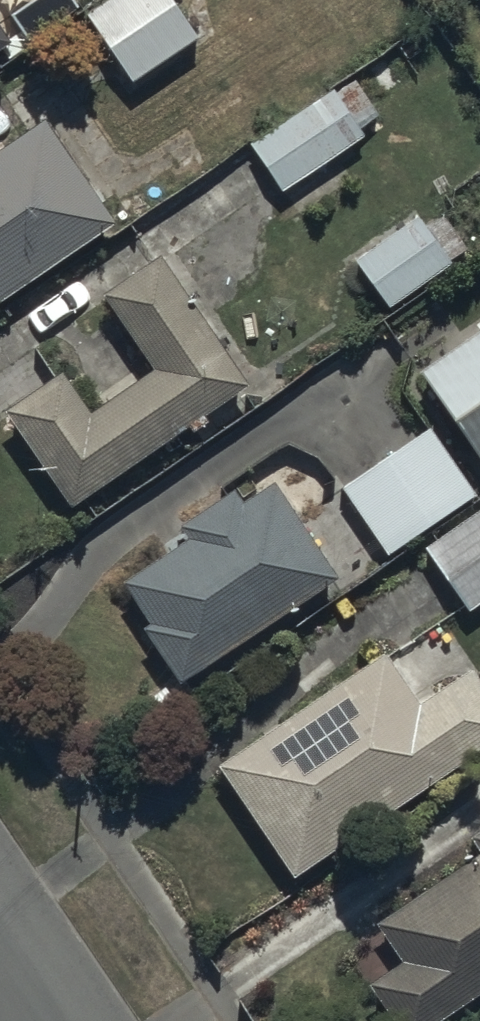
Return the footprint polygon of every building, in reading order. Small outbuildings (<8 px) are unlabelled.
[(181,0),(99,0),(89,7),(135,75),(201,29),(181,0)] [(0,16),(0,44),(13,35),(0,16)] [(339,83),(251,140),(282,186),(367,130),(363,123),(381,111),(364,85),(347,96),(339,83)] [(0,138),(0,294),(118,211),(44,107),(0,138)] [(418,209),(355,254),(390,302),(453,256),(418,209)] [(68,366),(11,403),(74,499),(193,421),(196,425),(214,413),(210,407),(252,379),(165,246),(105,285),(154,361),(91,402),(68,366)] [(423,363),(479,442),(479,322),(423,363)] [(433,419),(344,479),(389,548),(479,487),(433,419)] [(187,533),(127,569),(155,616),(148,620),(179,672),(339,576),(275,470),(238,491),(233,482),(177,516),(187,533)] [(425,541),(470,606),(479,599),(479,503),(425,541)] [(220,757),(296,870),(479,747),(479,669),(474,660),(425,693),(391,642),(220,757)] [(370,972),(404,1020),(427,1020),(479,984),(479,845),(380,915),(403,949),(370,972)]
